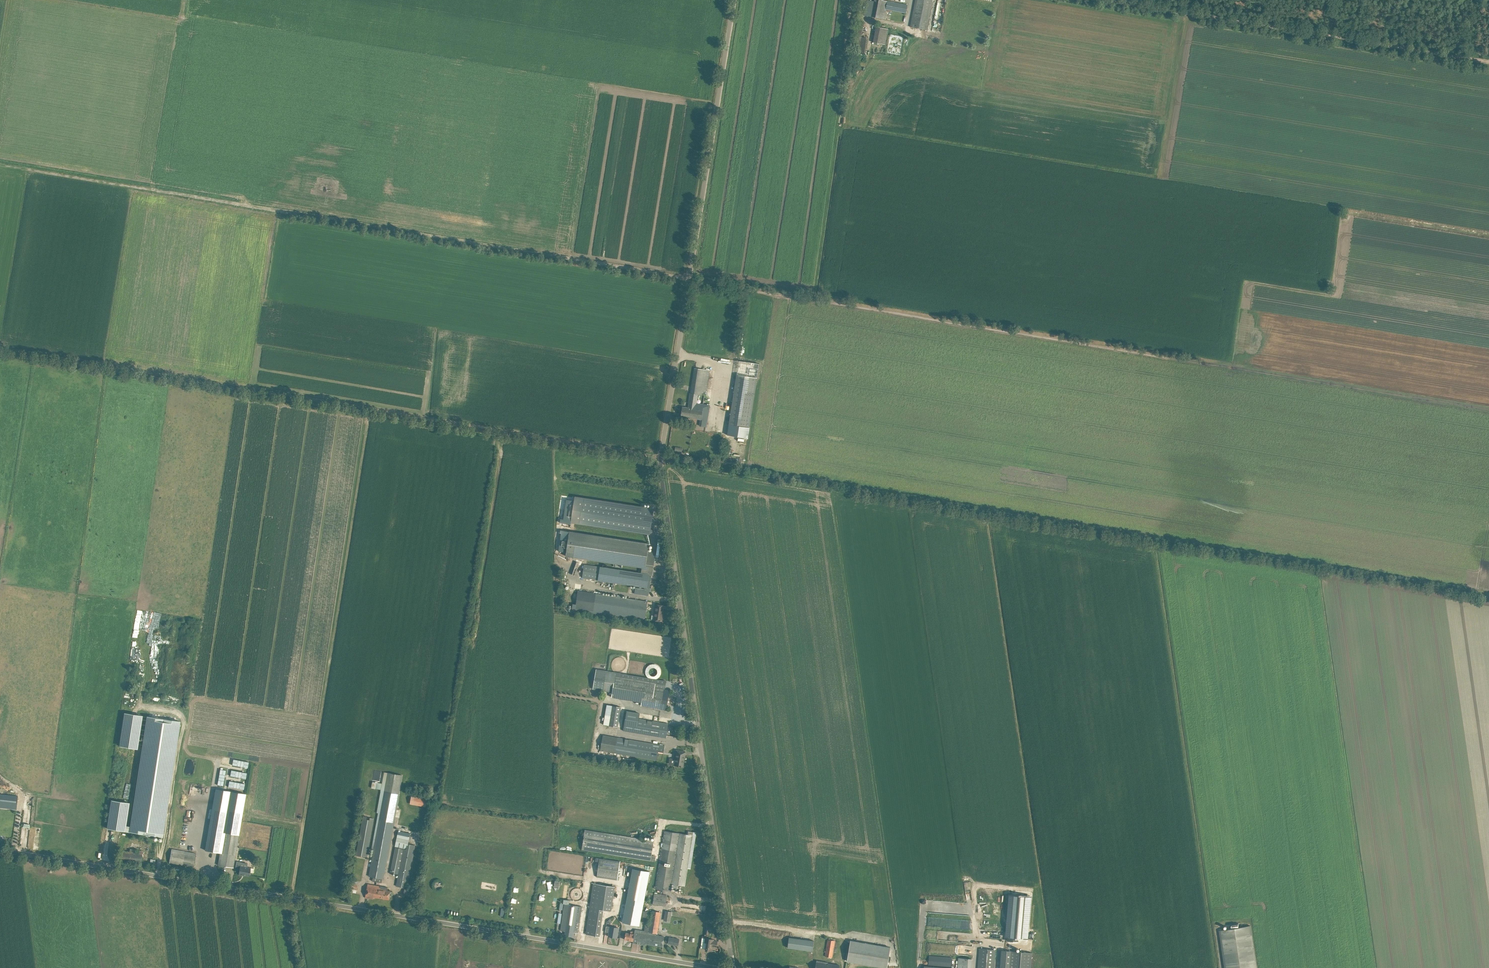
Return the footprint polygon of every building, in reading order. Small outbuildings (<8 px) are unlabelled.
[(874,1),(867,0),(864,15),(884,19),(886,10),(906,13),(907,5),(883,0),(874,0),(874,1)] [(933,0),(915,0),(910,27),(927,30),(933,0)] [(872,43),(885,44),(887,29),(874,27),(872,43)] [(690,393),(698,394),(702,395),(702,392),(706,392),(710,370),(694,368),(690,393)] [(748,437),(749,427),(756,378),(737,375),(728,434),(748,437)] [(696,403),(698,394),(690,393),(689,402),(688,408),(683,407),(681,416),(701,419),(700,425),(706,426),(710,406),(696,403)] [(563,498),(559,522),(560,522),(571,524),(571,521),(650,533),(653,533),(653,529),(650,529),(654,508),(641,506),(575,497),(574,496),(574,499),(563,498)] [(561,533),(558,551),(566,552),(566,556),(642,567),(641,573),(641,574),(651,575),(653,575),(655,555),(654,555),(648,554),(649,545),(651,545),(651,544),(649,543),(560,530),(560,533),(561,533)] [(641,574),(641,573),(584,565),(582,578),(635,586),(639,586),(639,588),(635,587),(634,594),(648,595),(651,575),(641,574)] [(573,604),(572,611),(573,611),(575,610),(645,621),(648,601),(621,597),(621,595),(617,594),(617,596),(599,594),(599,592),(594,591),(594,593),(578,590),(576,604),(573,604)] [(662,621),(664,605),(656,604),(653,620),(662,621)] [(652,675),(654,676),(655,676),(657,675),(658,673),(658,672),(658,670),(657,669),(655,668),(654,667),(652,668),(651,669),(650,670),(650,672),(650,673),(651,675),(652,675)] [(599,669),(596,689),(613,692),(613,697),(633,700),(632,704),(666,710),(669,690),(664,689),(666,680),(599,669)] [(622,728),(625,708),(607,705),(604,725),(622,728)] [(137,749),(143,715),(124,712),(119,746),(137,749)] [(163,837),(181,721),(147,715),(130,826),(126,826),(130,803),(111,800),(107,828),(125,831),(163,837)] [(665,738),(668,723),(626,716),(623,730),(665,738)] [(614,753),(657,760),(658,752),(663,753),(664,745),(617,737),(603,735),(600,750),(614,753)] [(683,766),(686,751),(676,750),(675,757),(676,757),(676,759),(670,758),(669,764),(683,766)] [(233,762),(232,765),(248,767),(248,764),(249,762),(233,759),(233,762)] [(220,769),(217,784),(223,785),(226,770),(220,769)] [(231,770),(230,775),(246,778),(247,773),(231,770)] [(378,813),(372,847),(374,849),(372,858),(369,876),(373,877),(373,881),(382,883),(383,879),(387,861),(399,794),(403,775),(388,772),(384,772),(382,783),(375,782),(373,782),(372,784),(372,788),(381,789),(377,812),(378,813)] [(229,781),(228,786),(244,789),(245,783),(229,781)] [(210,821),(205,850),(220,853),(218,865),(233,867),(245,794),(215,788),(211,814),(210,821)] [(2,805),(2,806),(2,807),(17,809),(18,796),(6,795),(0,794),(0,805),(2,805)] [(418,797),(416,805),(426,806),(427,799),(418,797)] [(367,857),(374,821),(363,819),(356,855),(367,857)] [(655,862),(656,856),(652,855),(654,840),(585,829),(582,850),(655,862)] [(692,835),(665,830),(656,889),(671,891),(672,884),(674,884),(674,887),(679,888),(679,885),(685,886),(688,869),(690,870),(696,832),(692,831),(692,835)] [(408,883),(415,845),(408,844),(410,833),(399,831),(395,846),(403,848),(403,849),(395,847),(391,867),(390,872),(399,874),(396,886),(407,888),(408,883)] [(142,858),(143,851),(130,849),(129,852),(122,850),(120,859),(141,863),(142,858)] [(172,849),(170,862),(182,865),(193,867),(196,853),(184,851),(172,849)] [(596,877),(617,878),(619,860),(597,858),(596,877)] [(236,865),(236,869),(240,869),(239,875),(242,875),(244,875),(249,875),(249,874),(250,874),(250,872),(253,872),(253,868),(236,865)] [(633,868),(623,922),(639,925),(650,871),(633,868)] [(612,911),(615,886),(593,883),(586,934),(599,936),(603,910),(612,911)] [(389,899),(390,891),(388,890),(388,887),(368,884),(366,897),(373,899),(374,897),(389,899)] [(666,906),(667,895),(654,893),(653,901),(651,901),(651,904),(653,904),(666,906)] [(1008,893),(1005,922),(1008,923),(1007,940),(1018,941),(1018,938),(1027,939),(1030,895),(1008,893)] [(576,932),(580,906),(565,904),(561,930),(576,932)] [(657,933),(661,912),(652,910),(650,926),(645,925),(644,931),(645,931),(643,945),(645,945),(645,943),(663,946),(664,936),(656,935),(657,933)] [(1257,967),(1251,925),(1239,927),(1239,923),(1230,924),(1231,928),(1220,930),(1225,967),(1249,967),(1257,967)] [(610,926),(609,936),(617,938),(618,928),(610,926)] [(645,931),(644,931),(635,929),(635,932),(631,931),(631,933),(626,932),(626,934),(625,939),(633,941),(633,943),(643,945),(645,931)] [(678,945),(679,939),(669,937),(668,944),(678,945)] [(789,937),(788,947),(812,951),(814,941),(789,937)] [(717,947),(717,941),(714,940),(714,939),(705,938),(705,942),(707,942),(706,950),(712,951),(713,947),(717,947)] [(832,957),(835,941),(828,939),(825,956),(832,957)] [(887,967),(888,963),(890,947),(850,940),(847,961),(887,967)] [(979,948),(978,967),(995,967),(996,949),(979,948)] [(1032,952),(1010,951),(1001,950),(1000,967),(1031,967),(1032,952)] [(951,967),(952,957),(929,956),(928,965),(951,967)] [(973,959),(959,958),(958,967),(972,967),(973,959)]
